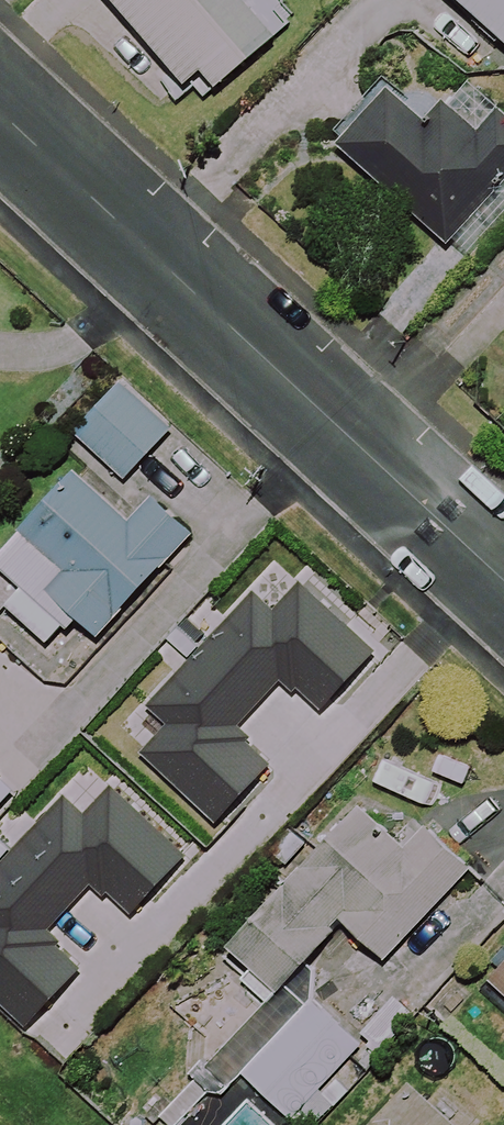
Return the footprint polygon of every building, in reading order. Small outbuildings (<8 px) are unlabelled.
[(274,0),(112,0),(187,83),(201,71),(218,89),(293,21),(274,0)] [(503,41),(503,0),(458,0),(503,41)] [(385,90),(335,147),(441,241),(376,314),(408,342),(503,234),(503,121),(498,116),(464,85),(427,127),(385,90)] [(166,433),(118,389),(73,439),(121,482),(166,433)] [(72,470),(0,553),(0,565),(24,586),(7,606),(51,645),(76,616),(100,637),(189,534),(147,498),(129,519),(72,470)] [(298,690),(322,712),(376,653),(300,583),(275,611),(254,592),(201,649),(262,705),(281,683),(294,695),(298,690)] [(240,729),(262,705),(201,649),(146,709),(167,728),(141,755),(218,826),(273,767),(249,745),(253,740),(240,729)] [(15,790),(0,776),(0,806),(15,790)] [(108,896),(132,917),(187,857),(111,788),(85,817),(64,798),(12,855),(71,910),(91,889),(104,900),(108,896)] [(407,850),(356,802),(225,943),(277,991),(342,921),(384,961),(468,871),(425,831),(407,850)] [(71,910),(12,855),(0,868),(0,1007),(27,1031),(83,971),(59,949),(63,945),(50,933),(71,910)] [(477,966),(503,992),(503,937),(477,966)] [(361,1046),(309,999),(242,1073),(294,1120),(361,1046)] [(407,1086),(372,1124),(450,1124),(407,1086)]
